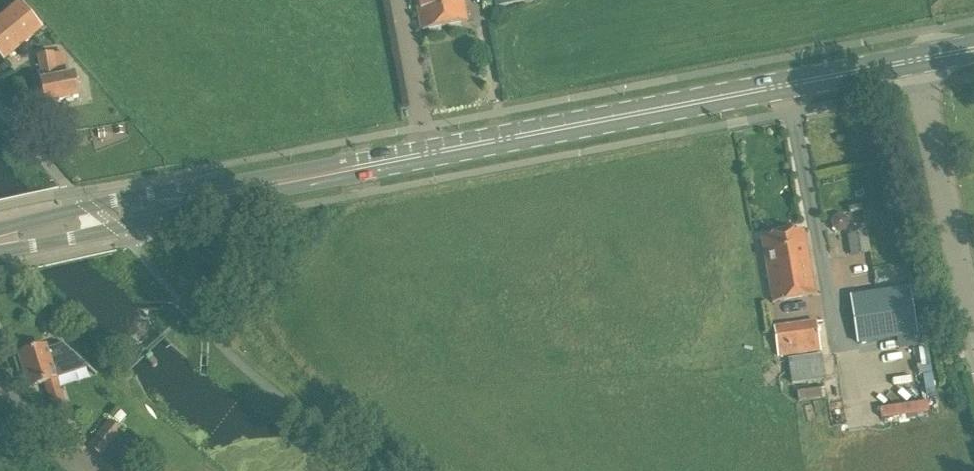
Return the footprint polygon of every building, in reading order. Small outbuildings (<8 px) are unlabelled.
[(464,0),(415,0),(420,28),(467,19),(464,0)] [(41,29),(19,1),(0,17),(0,56),(3,60),(41,29)] [(53,53),(37,56),(46,103),(78,97),(74,75),(57,79),(53,53)] [(841,215),(835,217),(832,222),(834,228),(839,231),(845,230),(848,224),(847,219),(841,215)] [(803,230),(763,237),(775,301),(773,301),(773,302),(816,295),(815,293),(814,294),(803,230)] [(867,232),(849,235),(852,255),(870,252),(867,232)] [(891,288),(851,294),(859,343),(898,337),(916,335),(909,286),(891,288)] [(816,321),(775,327),(779,355),(821,349),(816,321)] [(20,359),(16,360),(19,371),(23,370),(29,388),(44,383),(52,408),(64,404),(56,376),(86,367),(95,375),(96,374),(63,344),(47,349),(46,347),(32,351),(31,347),(21,351),(22,354),(18,355),(20,359)] [(821,354),(789,358),(793,382),(825,378),(821,354)] [(110,420),(89,445),(102,456),(123,431),(110,420)] [(141,449),(132,441),(122,454),(131,461),(141,449)]
